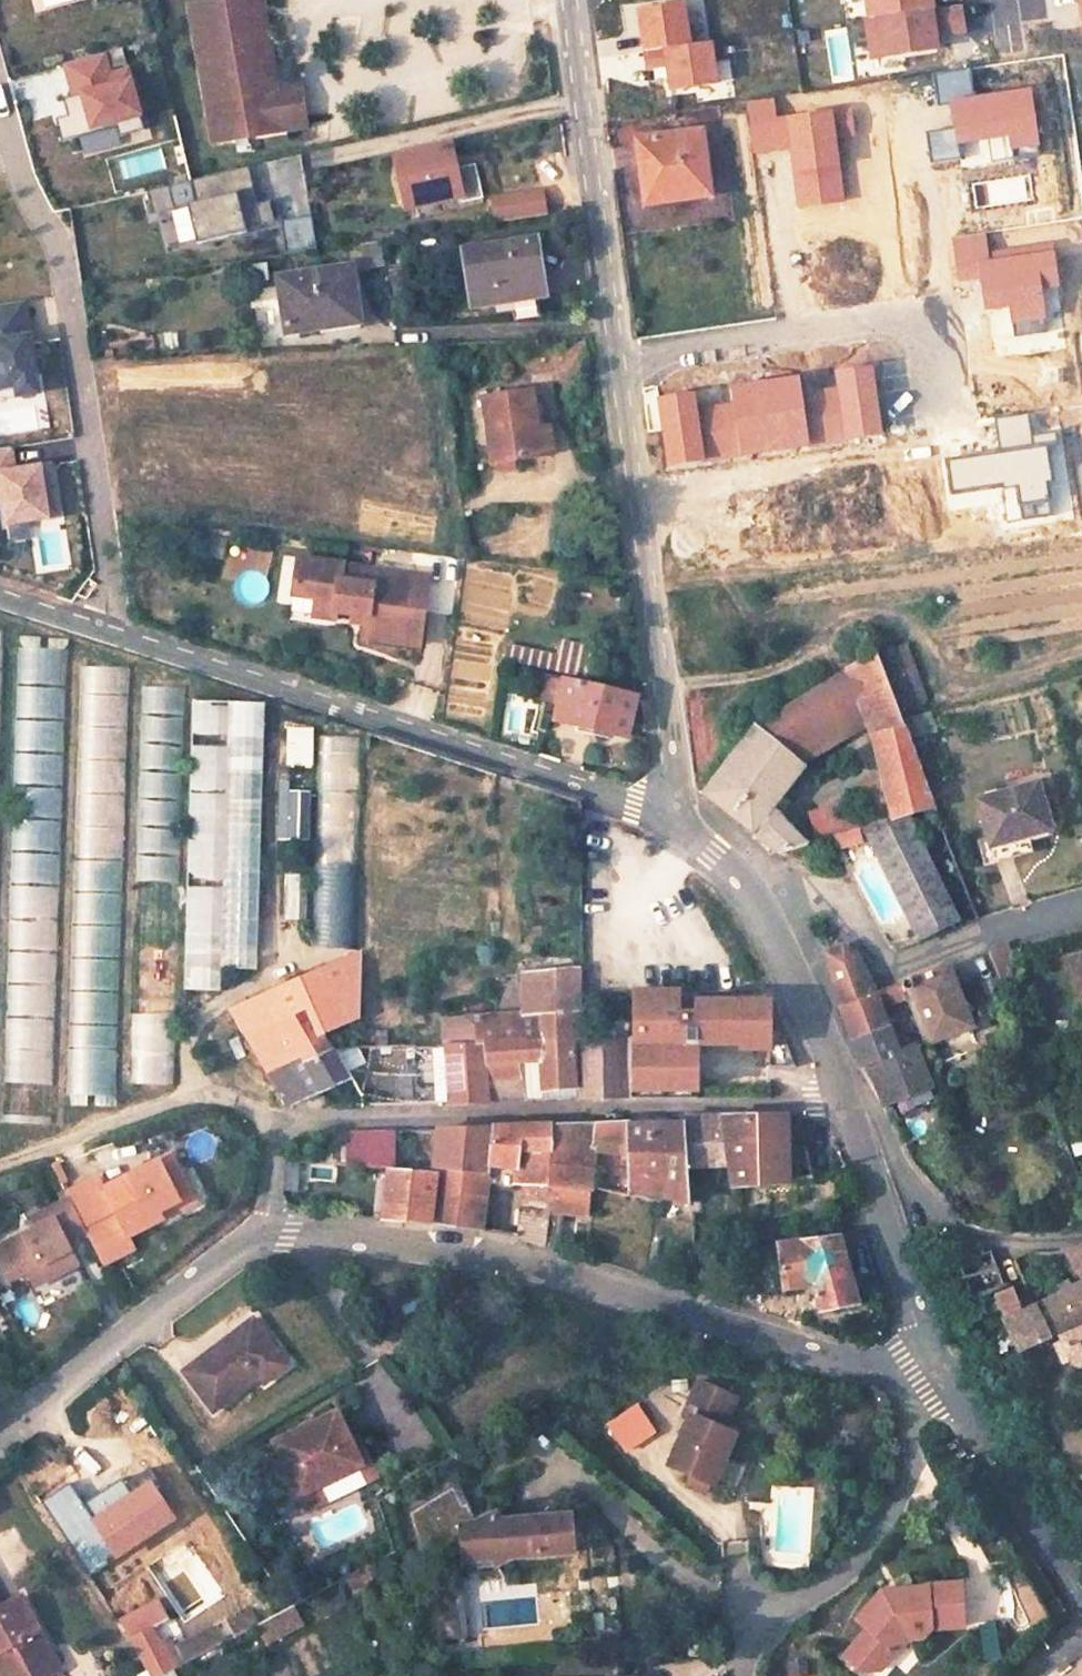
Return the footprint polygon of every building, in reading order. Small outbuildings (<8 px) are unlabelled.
[(209,140),(307,124),(300,80),(278,84),(264,0),(204,0),(187,3),(209,140)] [(928,0),(863,0),(866,19),(929,10),(928,0)] [(685,46),(679,5),(636,12),(642,53),(685,46)] [(931,30),(940,28),(941,34),(962,31),(958,5),(929,10),(866,19),(863,19),(869,59),(934,50),(932,35),(931,30)] [(713,84),(706,43),(685,46),(642,53),(641,53),(643,68),(664,65),(668,91),(713,84)] [(103,54),(64,64),(74,96),(67,99),(72,116),(56,120),(63,141),(94,133),(92,128),(116,123),(120,137),(144,129),(127,70),(109,74),(103,54)] [(700,130),(635,140),(638,160),(646,159),(652,204),(710,196),(700,130)] [(483,200),(475,166),(456,170),(451,146),(395,158),(406,205),(459,193),(461,205),(483,200)] [(646,159),(638,160),(643,205),(652,204),(646,159)] [(246,193),(252,192),(247,169),(189,182),(146,192),(151,216),(172,211),(172,208),(185,206),(194,245),(244,234),(244,232),(272,226),(267,203),(249,208),(246,193)] [(546,215),(542,191),(493,198),(496,222),(546,215)] [(280,250),(311,248),(309,215),(278,217),(280,250)] [(532,238),(464,248),(473,306),(542,296),(532,238)] [(379,241),(359,245),(363,268),(384,264),(379,241)] [(352,267),(279,277),(286,325),(329,319),(331,327),(360,323),(352,267)] [(0,306),(0,386),(17,383),(18,394),(38,391),(31,344),(22,345),(21,336),(8,338),(3,305),(0,306)] [(487,397),(496,464),(555,455),(552,429),(541,431),(536,390),(487,397)] [(53,466),(14,472),(10,447),(0,448),(0,492),(2,491),(7,523),(60,515),(53,466)] [(226,539),(207,535),(202,554),(221,558),(226,539)] [(338,613),(353,615),(352,624),(351,637),(408,646),(413,609),(402,607),(407,574),(366,568),(365,573),(334,568),(335,563),(293,558),(289,594),(306,596),(323,598),(322,611),(338,613)] [(407,574),(402,607),(413,609),(418,575),(407,574)] [(322,611),(323,598),(306,596),(303,617),(320,620),(322,611)] [(287,597),(287,618),(303,619),(304,598),(287,597)] [(337,622),(352,624),(353,615),(338,613),(337,622)] [(598,647),(562,639),(559,654),(555,671),(591,678),(598,647)] [(63,644),(15,642),(0,1136),(48,1137),(63,644)] [(559,654),(509,643),(505,659),(555,671),(559,654)] [(876,652),(846,671),(874,737),(906,730),(876,652)] [(125,668),(77,667),(66,1095),(114,1096),(125,668)] [(846,671),(757,726),(804,764),(868,724),(846,671)] [(559,703),(564,680),(547,676),(542,699),(559,703)] [(637,694),(564,678),(564,680),(559,703),(555,719),(627,736),(637,694)] [(182,681),(138,680),(130,1075),(172,1079),(182,681)] [(186,987),(218,987),(224,987),(224,969),(258,969),(259,917),(264,701),(193,699),(188,937),(187,962),(186,987)] [(282,724),(281,767),(309,767),(310,725),(282,724)] [(757,726),(704,794),(779,853),(807,844),(778,815),(770,807),(780,795),(804,764),(757,726)] [(906,730),(874,737),(882,774),(893,822),(907,814),(936,807),(906,730)] [(804,764),(801,768),(806,778),(828,765),(822,753),(804,764)] [(882,774),(847,791),(867,834),(893,822),(882,774)] [(1036,782),(977,799),(988,834),(977,837),(984,862),(1019,852),(1015,838),(1029,834),(1051,828),(1036,782)] [(273,839),(307,839),(307,786),(273,786),(273,839)] [(780,795),(770,807),(778,815),(788,802),(780,795)] [(893,822),(867,834),(917,939),(959,918),(907,814),(893,822)] [(858,829),(836,835),(840,848),(863,842),(858,829)] [(1029,834),(1015,838),(1019,852),(1033,847),(1029,834)] [(354,861),(312,862),(310,946),(330,947),(352,947),(354,861)] [(1007,940),(989,948),(1003,983),(1022,976),(1013,954),(1007,940)] [(842,947),(825,954),(841,1010),(852,1040),(864,1036),(887,1026),(881,1009),(887,1007),(881,992),(876,994),(858,957),(842,947)] [(358,952),(310,974),(231,1010),(268,1073),(291,1062),(302,1057),(328,1045),(321,1034),(325,1033),(357,1019),(358,952)] [(1072,957),(1081,995),(1081,955),(1072,957)] [(948,965),(902,984),(907,998),(914,995),(921,1013),(960,998),(948,965)] [(444,1020),(445,1043),(486,1042),(490,1081),(520,1079),(523,1098),(576,1097),(574,1040),(573,1031),(581,1030),(581,992),(581,971),(550,973),(550,1013),(523,1015),(444,1020)] [(550,973),(524,975),(523,1015),(550,1013),(550,973)] [(981,982),(992,1008),(1010,1001),(1000,975),(981,982)] [(890,988),(881,992),(887,1007),(907,998),(902,984),(890,988)] [(676,991),(629,992),(631,1038),(631,1082),(662,1081),(662,1090),(679,1089),(678,1080),(696,1080),(695,1043),(741,1041),(752,1041),(752,1035),(768,1034),(766,997),(694,1000),(695,1012),(677,1013),(676,991)] [(914,995),(907,998),(914,1016),(921,1013),(914,995)] [(960,998),(921,1013),(932,1042),(972,1027),(960,998)] [(921,1013),(914,1016),(925,1044),(932,1042),(921,1013)] [(864,1036),(852,1040),(862,1068),(870,1065),(898,1054),(887,1026),(864,1036)] [(768,1034),(752,1035),(752,1041),(741,1041),(741,1047),(768,1046),(768,1034)] [(631,1038),(574,1040),(576,1097),(631,1095),(631,1091),(631,1082),(631,1038)] [(486,1042),(445,1043),(448,1101),(491,1099),(523,1098),(520,1079),(490,1081),(486,1042)] [(445,1043),(433,1043),(436,1101),(448,1101),(445,1043)] [(328,1045),(302,1057),(320,1091),(348,1080),(328,1045)] [(898,1054),(870,1065),(884,1105),(932,1087),(916,1048),(898,1054)] [(291,1062),(268,1073),(287,1105),(310,1096),(291,1062)] [(696,1080),(678,1080),(679,1089),(697,1089),(696,1080)] [(662,1081),(631,1082),(631,1091),(662,1090),(662,1081)] [(734,1117),(684,1115),(684,1124),(687,1164),(729,1163),(728,1154),(789,1148),(787,1116),(735,1114),(734,1117)] [(629,1123),(551,1125),(551,1153),(562,1153),(562,1165),(594,1166),(594,1162),(596,1146),(630,1151),(631,1190),(690,1203),(687,1164),(684,1124),(629,1126),(629,1123)] [(551,1125),(494,1127),(488,1174),(488,1180),(525,1184),(518,1237),(558,1249),(563,1214),(589,1216),(594,1166),(562,1165),(562,1153),(551,1153),(551,1125)] [(486,1127),(344,1132),(346,1148),(348,1163),(488,1174),(494,1127),(486,1127)] [(346,1148),(318,1149),(318,1160),(348,1163),(346,1148)] [(789,1148),(728,1154),(729,1163),(732,1187),(791,1180),(789,1148)] [(113,1211),(83,1226),(104,1266),(134,1250),(128,1238),(163,1220),(159,1213),(193,1196),(172,1155),(103,1190),(113,1211)] [(335,1184),(336,1166),(285,1163),(283,1189),(307,1191),(308,1182),(335,1184)] [(435,1174),(387,1170),(382,1219),(429,1223),(435,1174)] [(113,1211),(103,1190),(96,1176),(66,1191),(82,1224),(83,1226),(113,1211)] [(66,1191),(44,1201),(50,1211),(0,1236),(0,1264),(5,1273),(23,1264),(35,1258),(42,1273),(74,1256),(63,1234),(82,1224),(66,1191)] [(485,1200),(433,1193),(429,1223),(482,1231),(485,1200)] [(44,1201),(28,1209),(33,1219),(50,1211),(44,1201)] [(840,1237),(779,1244),(784,1288),(814,1284),(820,1311),(858,1304),(840,1237)] [(991,1251),(957,1264),(971,1302),(1006,1287),(991,1251)] [(35,1258),(23,1264),(31,1279),(42,1273),(35,1258)] [(1058,1293),(1079,1323),(1081,1321),(1081,1280),(1058,1293)] [(1018,1350),(1079,1323),(1058,1293),(1034,1305),(1025,1284),(1013,1289),(1022,1311),(1004,1320),(1018,1350)] [(1008,1291),(994,1297),(1000,1309),(1004,1320),(1022,1311),(1013,1289),(1008,1291)] [(994,1297),(980,1302),(985,1315),(1000,1309),(994,1297)] [(253,1319),(183,1372),(212,1412),(258,1378),(264,1385),(288,1367),(253,1319)] [(1061,1336),(1063,1339),(1071,1360),(1072,1362),(1081,1358),(1081,1328),(1061,1336)] [(1063,1339),(1053,1344),(1061,1364),(1071,1360),(1063,1339)] [(667,1353),(688,1359),(692,1346),(671,1340),(667,1353)] [(752,1393),(713,1378),(701,1409),(706,1411),(686,1463),(709,1472),(727,1479),(732,1481),(753,1429),(740,1424),(752,1393)] [(635,1403),(603,1423),(622,1452),(654,1432),(635,1403)] [(338,1413),(268,1447),(294,1500),(363,1466),(338,1413)] [(727,1479),(709,1472),(705,1482),(723,1489),(727,1479)] [(457,1491),(410,1517),(423,1558),(462,1555),(463,1563),(493,1561),(495,1567),(510,1560),(558,1556),(555,1520),(496,1524),(489,1522),(477,1525),(470,1504),(462,1506),(457,1491)] [(115,1514),(87,1532),(98,1549),(126,1530),(115,1514)] [(569,1519),(555,1520),(558,1556),(572,1555),(569,1519)] [(461,1588),(441,1590),(442,1606),(462,1605),(461,1588)] [(928,1594),(928,1596),(902,1599),(903,1608),(894,1609),(884,1601),(860,1632),(871,1641),(849,1670),(857,1675),(874,1675),(876,1674),(879,1675),(890,1675),(897,1668),(896,1658),(907,1643),(914,1648),(927,1647),(934,1637),(967,1633),(962,1590),(928,1594)] [(28,1598),(4,1611),(0,1613),(0,1662),(7,1675),(48,1675),(56,1671),(37,1636),(46,1631),(28,1598)] [(902,1599),(884,1601),(894,1609),(903,1608),(902,1599)] [(158,1600),(121,1618),(131,1638),(168,1619),(158,1600)] [(462,1605),(442,1606),(444,1631),(464,1630),(462,1605)] [(234,1638),(254,1627),(247,1613),(227,1624),(234,1638)] [(216,1626),(181,1644),(190,1661),(225,1644),(216,1626)] [(464,1630),(444,1631),(445,1640),(465,1638),(464,1630)] [(46,1631),(37,1636),(56,1671),(65,1667),(46,1631)] [(137,1675),(164,1675),(185,1665),(170,1636),(128,1659),(137,1675)] [(897,1668),(914,1648),(907,1643),(896,1658),(897,1668)]
